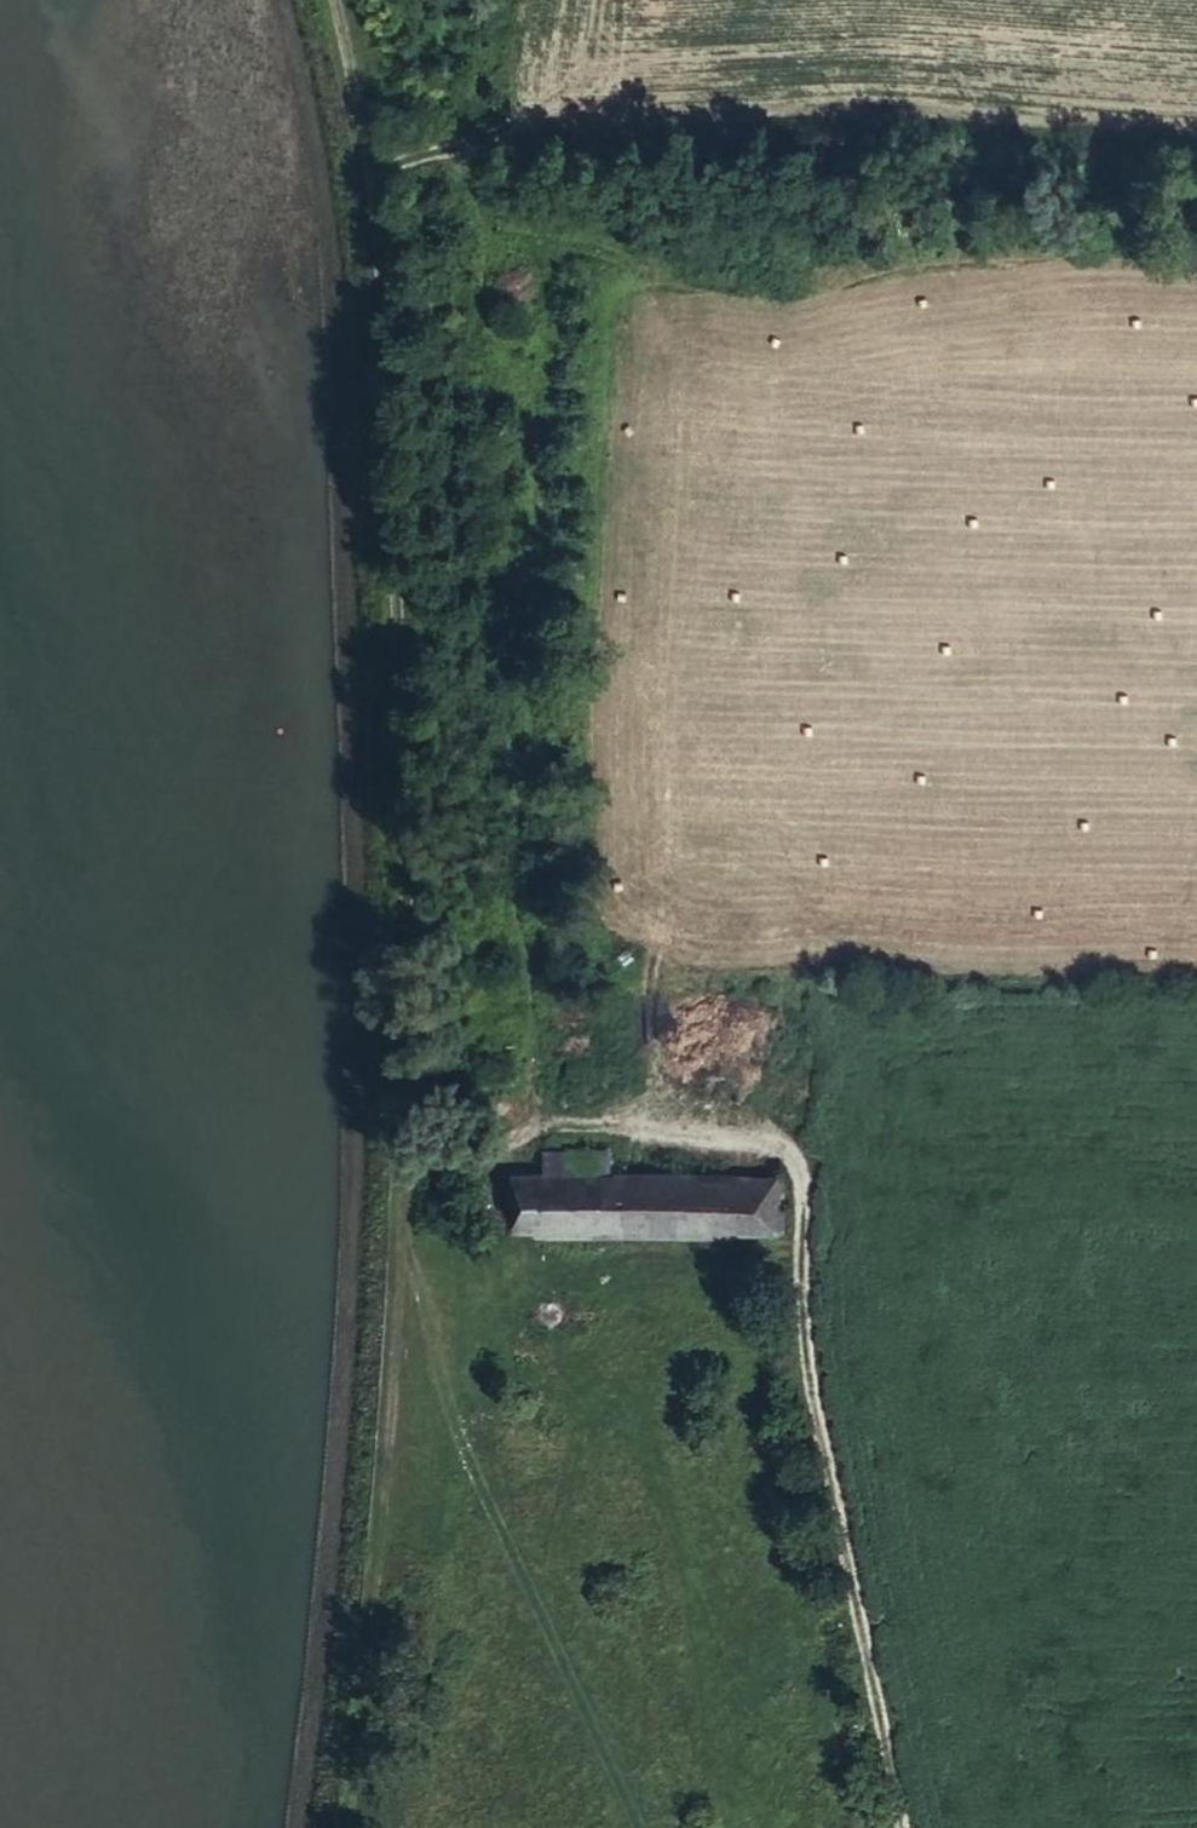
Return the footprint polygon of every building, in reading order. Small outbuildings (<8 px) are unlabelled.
[(547,1187),(519,1186),(517,1238),(546,1239),(547,1187)] [(547,1187),(546,1239),(745,1244),(746,1193),(622,1190),(547,1187)] [(746,1193),(745,1244),(788,1245),(788,1194),(746,1193)]
